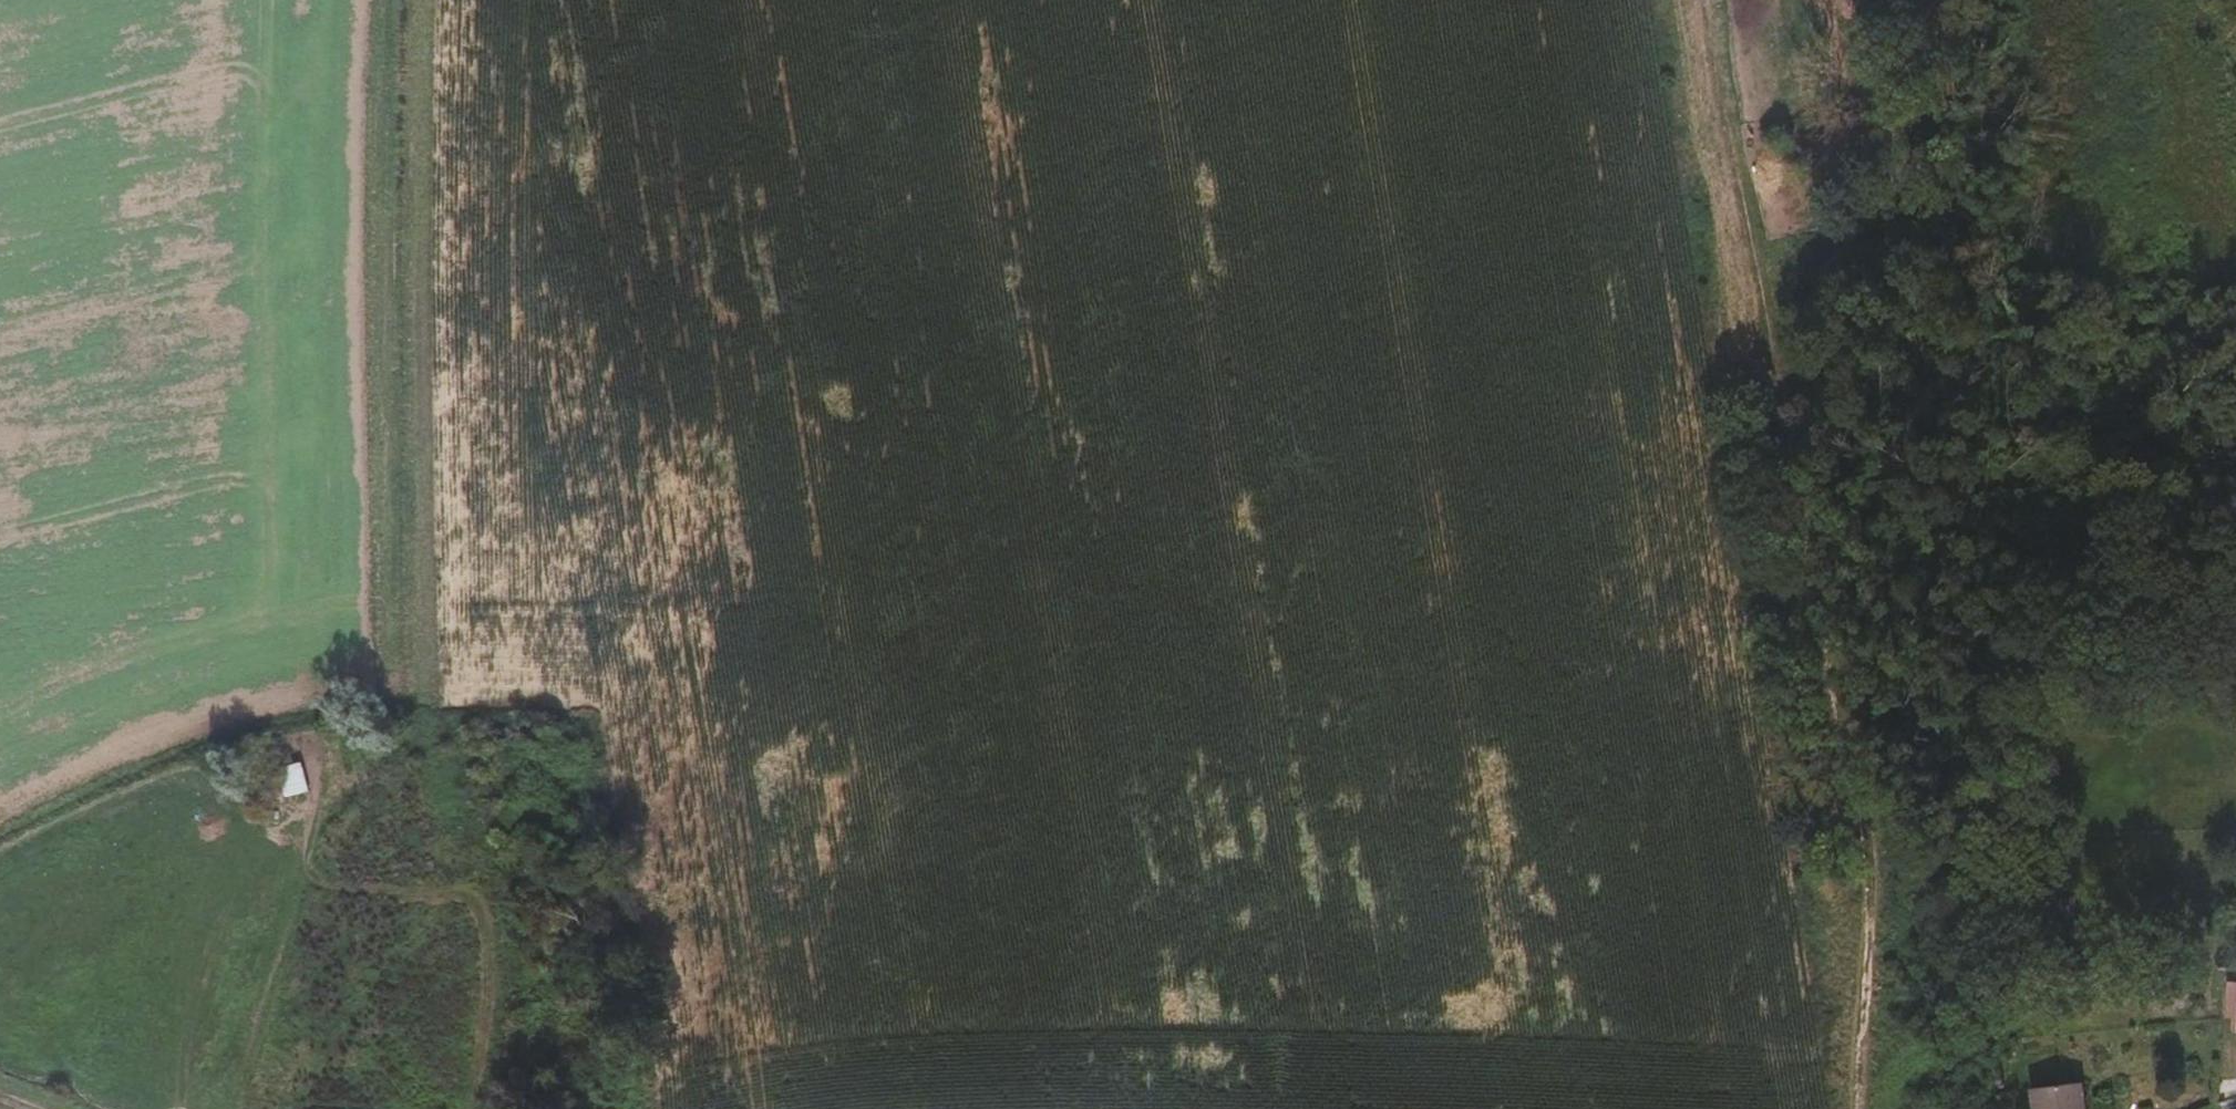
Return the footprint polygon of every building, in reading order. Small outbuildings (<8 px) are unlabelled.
[(2081,1083),(2033,1089),(2035,1108),(2084,1108),(2081,1083)]
